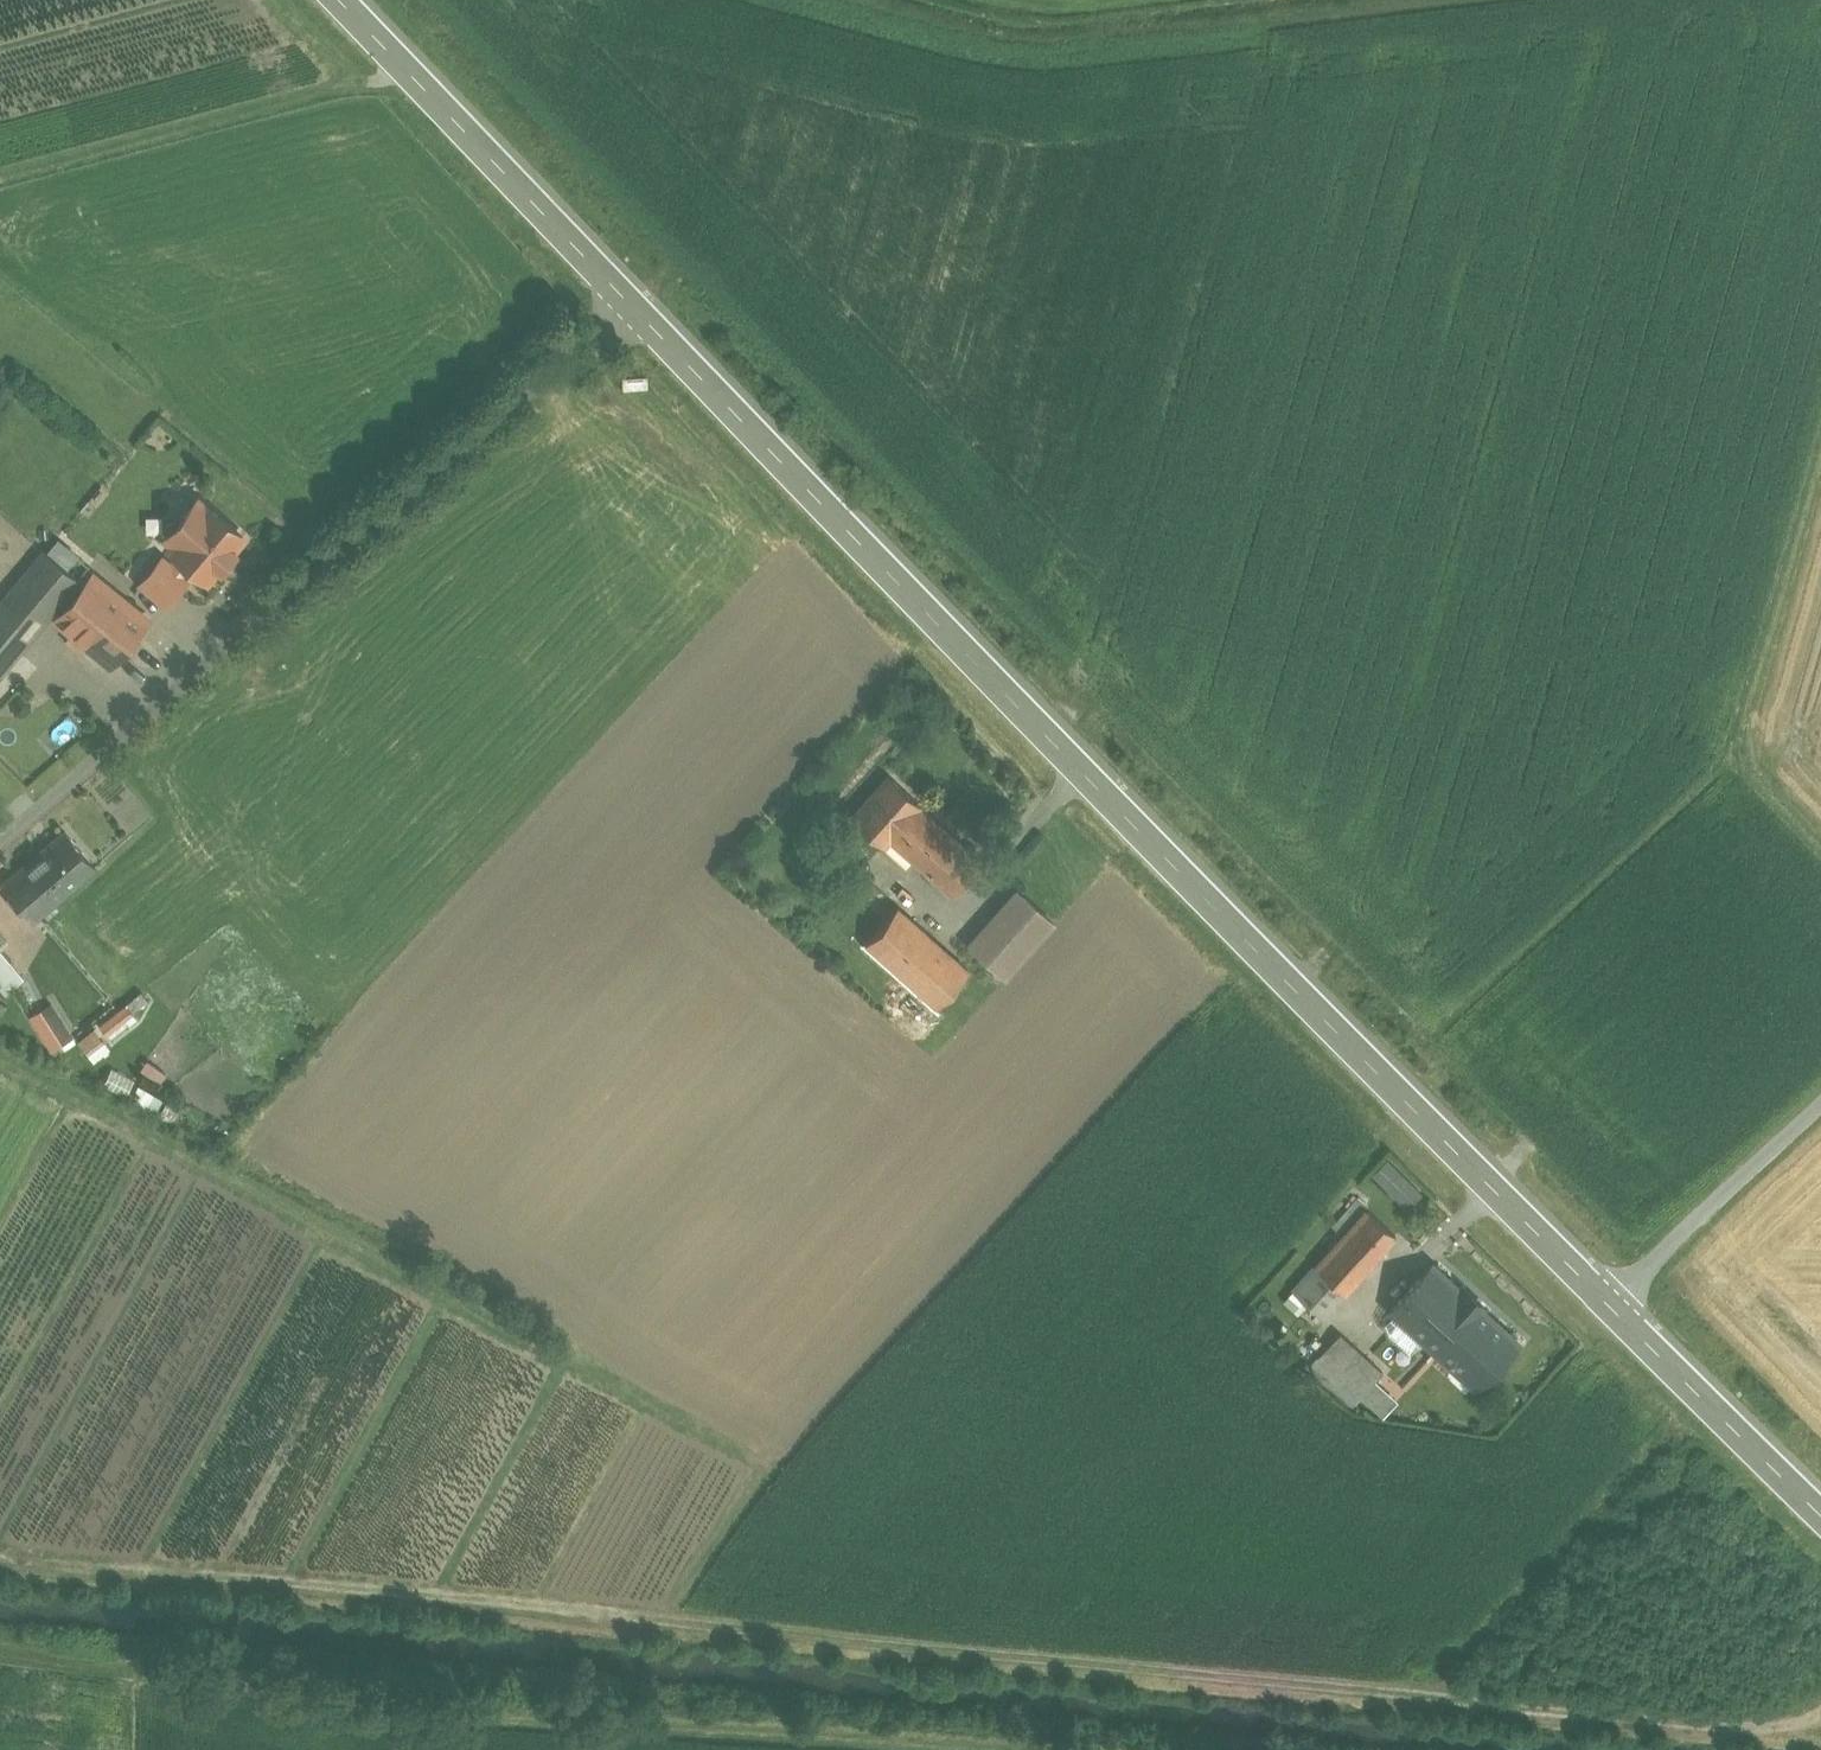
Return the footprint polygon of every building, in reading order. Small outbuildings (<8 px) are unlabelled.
[(206,506),(199,500),(181,521),(188,527),(171,548),(178,554),(170,564),(163,558),(153,570),(174,589),(185,576),(183,574),(191,564),(208,579),(219,566),(221,568),(222,566),(220,564),(232,551),(234,552),(235,551),(233,549),(244,536),(207,505),(206,506)] [(0,606),(0,674),(65,595),(72,601),(86,585),(85,585),(46,552),(0,606)] [(174,589),(153,570),(142,583),(164,601),(174,589)] [(148,618),(94,574),(85,585),(86,585),(72,601),(57,619),(111,665),(149,620),(148,619),(148,618)] [(922,804),(890,776),(853,817),(885,845),(891,839),(920,806),(922,804)] [(981,861),(920,806),(891,839),(953,893),(981,861)] [(66,830),(3,884),(34,920),(97,867),(66,830)] [(1018,890),(969,944),(1006,976),(1054,922),(1018,890)] [(969,970),(898,907),(867,942),(906,977),(937,1005),(969,970)] [(906,977),(867,942),(851,960),(890,995),(906,977)] [(0,948),(0,985),(7,992),(25,977),(0,948)] [(130,1014),(144,1001),(135,991),(121,1003),(130,1014)] [(23,1016),(47,1053),(72,1036),(47,1000),(23,1016)] [(120,1004),(68,1036),(79,1053),(131,1021),(120,1004)] [(1401,1210),(1419,1188),(1380,1155),(1362,1177),(1401,1210)] [(1367,1209),(1295,1293),(1325,1318),(1396,1234),(1367,1209)] [(1491,1319),(1433,1268),(1435,1266),(1433,1265),(1394,1309),(1478,1384),(1518,1341),(1492,1318),(1491,1319)] [(1384,1371),(1342,1333),(1320,1357),(1363,1395),(1384,1371)]
